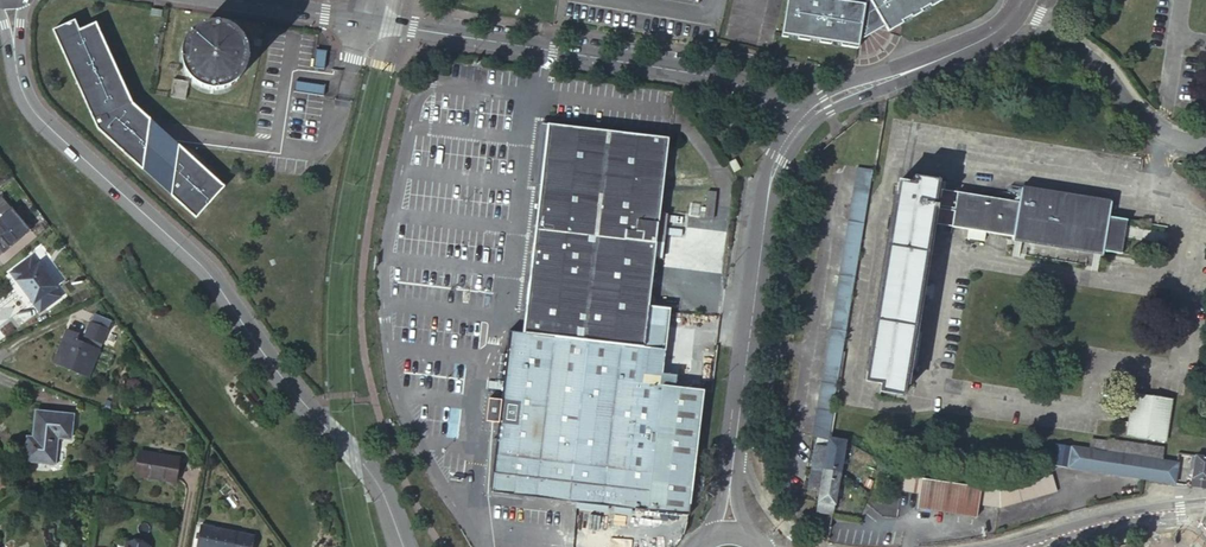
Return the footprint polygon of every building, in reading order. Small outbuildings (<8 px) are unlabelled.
[(776,27),(852,38),(858,0),(780,0),(776,27)] [(852,38),(873,25),(880,21),(868,0),(858,0),(852,38)] [(880,21),(883,26),(927,0),(868,0),(880,21)] [(51,36),(96,132),(195,219),(223,187),(131,105),(93,25),(76,33),(73,25),(51,36)] [(238,79),(239,78),(241,75),(243,70),(243,68),(244,63),(244,59),(244,56),(243,51),(242,49),(240,45),(237,41),(233,37),(230,34),(227,33),(222,30),(216,29),(213,29),(209,29),(206,29),(203,30),(198,32),(193,35),(191,37),(188,40),(186,42),(184,45),(183,48),(182,51),(181,54),(180,58),(180,61),(181,64),(181,67),(183,73),(184,76),(187,80),(190,84),(193,86),(196,88),(199,90),(202,91),(206,92),(211,92),(215,92),(219,92),(222,91),(226,89),(229,87),(232,86),(235,83),(238,79)] [(321,68),(323,50),(312,48),(310,67),(321,68)] [(320,95),(321,85),(292,80),(290,90),(320,95)] [(170,98),(185,100),(188,84),(173,81),(170,98)] [(884,113),(874,111),(872,120),(882,122),(884,113)] [(528,298),(524,332),(642,346),(647,303),(664,147),(665,147),(666,137),(658,136),(658,138),(550,125),(543,180),(541,191),(540,203),(528,298)] [(857,168),(817,409),(832,412),(872,170),(857,168)] [(913,185),(897,183),(864,382),(881,385),(879,390),(901,393),(930,225),(1011,239),(1010,242),(1100,258),(1101,254),(1160,265),(1165,228),(1106,218),(1109,201),(1019,187),(1016,203),(936,189),(937,181),(915,178),(913,185)] [(533,202),(540,203),(541,191),(543,180),(535,179),(533,202)] [(704,205),(713,206),(715,189),(706,188),(704,205)] [(3,196),(0,198),(0,226),(1,227),(0,228),(0,247),(4,251),(30,230),(3,196)] [(713,206),(704,205),(700,204),(700,208),(704,209),(703,215),(712,216),(713,206)] [(38,266),(33,259),(12,273),(18,282),(22,280),(38,302),(34,305),(40,313),(61,298),(55,290),(58,288),(41,265),(38,266)] [(22,280),(18,282),(34,305),(38,302),(22,280)] [(642,346),(639,376),(644,377),(643,383),(669,385),(670,372),(655,369),(663,305),(647,303),(642,346)] [(96,317),(92,327),(109,334),(113,324),(96,317)] [(86,341),(102,348),(109,334),(92,327),(86,341)] [(687,513),(689,507),(703,389),(669,385),(643,383),(644,377),(639,376),(642,346),(524,332),(517,331),(511,331),(508,330),(501,399),(495,398),(488,397),(485,420),(492,421),(498,422),(490,490),(576,500),(644,508),(687,513)] [(68,334),(59,356),(69,360),(67,365),(81,371),(83,366),(93,370),(100,354),(76,344),(79,339),(68,334)] [(69,360),(59,356),(55,365),(90,379),(93,370),(83,366),(81,371),(67,365),(69,360)] [(1173,398),(1135,393),(1129,436),(1166,441),(1173,398)] [(813,436),(828,439),(832,412),(817,409),(813,436)] [(74,417),(38,414),(35,449),(29,449),(27,463),(56,466),(59,440),(73,441),(74,417)] [(834,515),(846,441),(830,438),(828,448),(821,492),(817,513),(834,515)] [(1090,450),(1147,458),(1163,461),(1165,449),(1110,441),(1110,442),(1092,439),(1090,450)] [(821,492),(828,448),(813,445),(806,490),(821,492)] [(1054,465),(1144,479),(1147,458),(1090,450),(1057,445),(1054,465)] [(180,458),(141,453),(138,477),(176,483),(180,458)] [(1196,456),(1194,469),(1191,488),(1205,490),(1205,458),(1196,456)] [(1144,479),(1175,484),(1178,463),(1163,461),(1147,458),(1144,479)] [(922,476),(903,474),(901,491),(920,494),(922,479),(922,476)] [(1052,476),(997,490),(995,507),(1001,508),(1057,493),(1052,476)] [(982,488),(922,479),(920,494),(918,509),(978,517),(979,506),(982,488)] [(995,507),(997,490),(982,488),(979,506),(995,507)] [(202,524),(198,546),(252,546),(255,533),(237,530),(202,524)]
